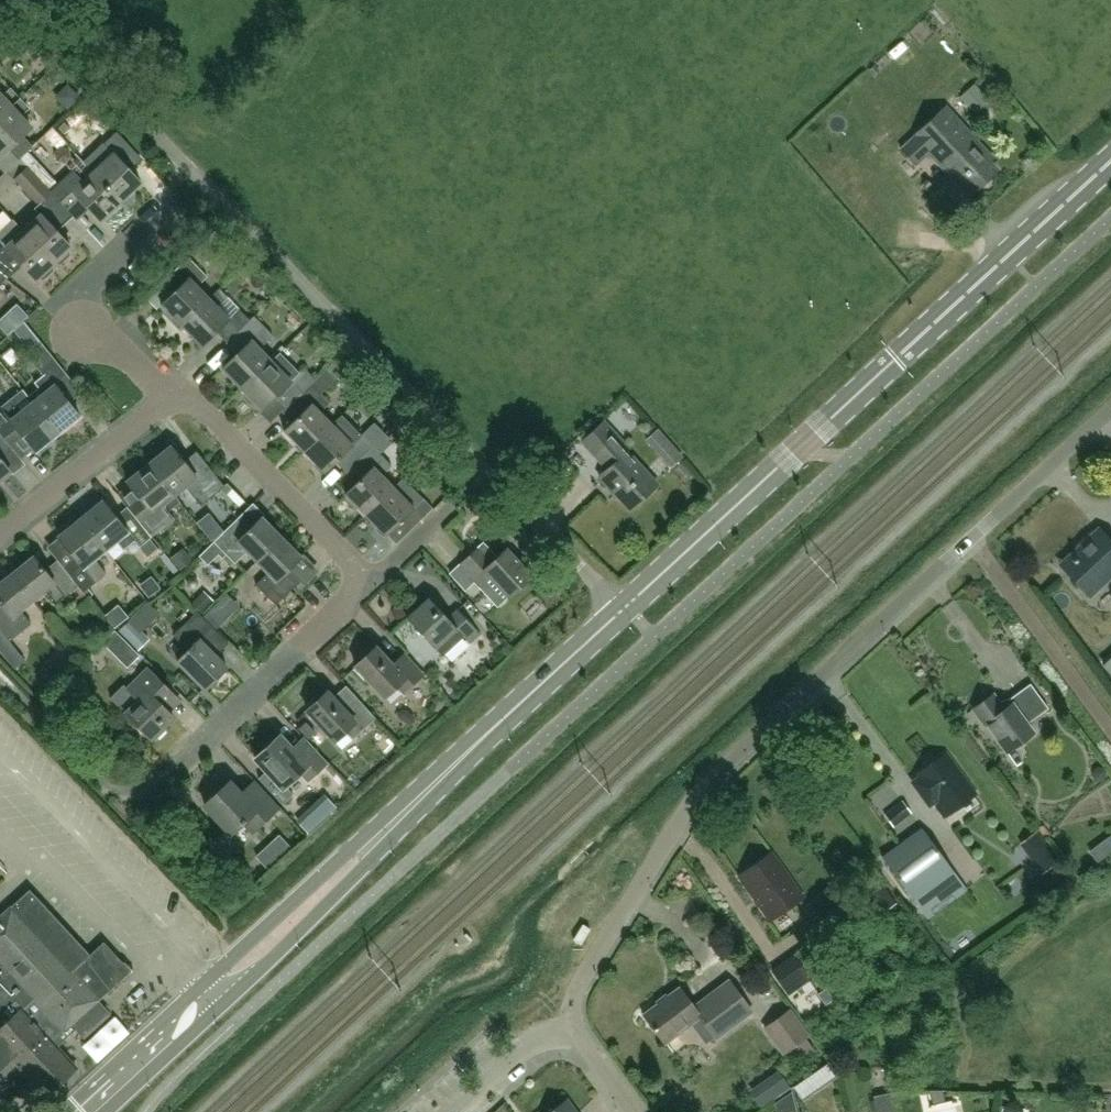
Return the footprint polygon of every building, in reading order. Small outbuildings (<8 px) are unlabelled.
[(959,98),(976,115),(991,101),(975,83),(959,98)] [(21,99),(12,90),(5,97),(0,92),(0,118),(21,99)] [(0,118),(0,153),(1,155),(0,156),(0,164),(6,171),(32,146),(23,137),(33,127),(22,115),(30,108),(21,99),(0,118)] [(917,164),(930,152),(957,181),(961,178),(973,192),(998,169),(990,160),(992,158),(945,107),(902,148),(917,164)] [(65,134),(71,128),(65,121),(58,128),(65,134)] [(129,169),(142,158),(117,132),(96,152),(105,162),(95,172),(121,201),(141,182),(129,169)] [(74,144),(58,153),(49,137),(37,144),(52,173),(81,158),(74,144)] [(41,204),(53,193),(30,169),(18,179),(41,204)] [(101,219),(121,201),(95,172),(84,182),(75,172),(53,193),(77,218),(89,206),(101,219)] [(44,215),(26,232),(55,264),(57,262),(59,264),(61,264),(73,253),(74,251),(72,249),(74,247),(44,215)] [(40,278),(42,280),(44,280),(56,269),(56,267),(55,265),(55,264),(26,232),(13,218),(0,231),(0,239),(38,280),(40,278)] [(928,233),(929,245),(947,243),(946,232),(928,233)] [(163,305),(182,325),(210,298),(198,286),(209,276),(190,257),(167,279),(178,291),(163,305)] [(220,288),(210,298),(182,325),(202,346),(217,332),(227,342),(232,338),(251,319),(240,308),(230,318),(218,306),(228,296),(220,288)] [(224,368),(244,388),(272,361),(262,350),(265,344),(274,335),(255,315),(251,319),(232,338),(243,349),(224,368)] [(17,326),(31,342),(39,335),(26,319),(17,326)] [(68,373),(42,340),(27,352),(46,375),(36,383),(40,388),(29,396),(59,433),(82,415),(56,382),(68,373)] [(283,390),(293,400),(312,382),(316,378),(305,367),(300,371),(281,352),(272,361),(244,388),(263,409),(283,390)] [(327,367),(316,378),(312,382),(293,400),(282,411),(293,422),(284,431),(304,452),(333,424),(320,411),(330,401),(322,393),(338,377),(327,367)] [(0,405),(0,429),(14,446),(23,458),(35,448),(37,451),(38,450),(41,453),(56,441),(53,438),(59,433),(29,396),(22,387),(0,405)] [(333,424),(304,452),(324,472),(336,461),(346,471),(373,445),(354,426),(343,414),(333,424)] [(583,439),(594,452),(609,467),(600,475),(631,509),(659,484),(627,450),(629,449),(603,421),(583,439)] [(14,446),(0,429),(0,480),(12,470),(1,456),(14,446)] [(657,430),(647,439),(672,466),(682,457),(657,430)] [(392,465),(373,445),(346,471),(357,482),(345,494),(365,515),(394,486),(382,475),(392,465)] [(172,447),(151,464),(175,495),(185,487),(201,506),(226,486),(202,457),(189,468),(172,447)] [(129,482),(131,485),(119,495),(133,513),(153,538),(176,519),(170,511),(181,503),(175,495),(151,464),(129,482)] [(394,486),(365,515),(385,535),(387,534),(397,543),(410,530),(433,508),(403,477),(394,486)] [(82,518),(107,550),(118,541),(119,543),(123,549),(134,540),(141,548),(153,538),(133,513),(121,522),(104,501),(82,518)] [(108,574),(96,559),(107,550),(82,518),(79,521),(76,518),(60,531),(63,534),(59,537),(76,558),(64,568),(80,587),(84,593),(108,574)] [(258,562),(282,538),(263,519),(250,531),(237,519),(214,542),(234,563),(247,550),(258,562)] [(1100,528),(1074,552),(1078,556),(1064,568),(1090,596),(1110,576),(1110,541),(1100,528)] [(301,557),(282,538),(258,562),(269,573),(256,585),(276,605),(299,582),(288,571),(301,557)] [(479,547),(460,565),(474,581),(480,587),(489,578),(507,596),(507,597),(532,575),(507,548),(497,557),(484,543),(479,547)] [(35,557),(13,574),(35,600),(46,591),(58,605),(80,587),(64,568),(58,560),(45,570),(35,557)] [(11,642),(33,624),(22,610),(35,600),(13,574),(0,585),(0,628),(11,642)] [(120,623),(134,636),(161,609),(148,596),(120,623)] [(407,619),(435,649),(435,648),(443,657),(464,637),(470,644),(481,634),(458,610),(448,619),(429,598),(407,619)] [(205,689),(227,668),(205,645),(218,633),(199,613),(175,636),(190,651),(179,662),(205,689)] [(404,691),(423,673),(403,653),(393,663),(376,646),(356,665),(385,695),(396,683),(404,691)] [(124,685),(110,698),(126,715),(152,740),(155,737),(157,739),(166,730),(164,728),(175,718),(170,712),(181,701),(176,695),(150,669),(128,690),(124,685)] [(1012,703),(1005,709),(994,694),(973,708),(985,724),(987,723),(1007,751),(1034,732),(1028,723),(1049,708),(1031,683),(1009,699),(1012,703)] [(306,711),(342,749),(375,718),(357,698),(344,710),(326,691),(306,711)] [(280,735),(256,759),(267,771),(259,778),(283,803),(293,794),(285,785),(299,772),(308,781),(327,764),(309,744),(304,739),(293,749),(280,735)] [(945,816),(977,793),(947,751),(915,775),(918,779),(913,782),(930,805),(935,802),(945,816)] [(253,832),(278,808),(252,781),(240,793),(229,781),(204,805),(231,833),(244,822),(253,832)] [(903,801),(885,815),(893,826),(912,811),(903,801)] [(922,828),(883,857),(913,898),(952,869),(922,828)] [(1021,854),(1029,865),(1052,849),(1044,838),(1021,854)] [(805,896),(773,851),(739,875),(771,920),(805,896)] [(685,871),(673,882),(689,900),(701,888),(685,871)] [(16,1062),(47,1095),(76,1068),(57,1047),(77,1029),(82,1035),(108,1012),(98,1000),(116,984),(123,978),(120,975),(116,970),(123,964),(104,943),(91,955),(30,890),(0,917),(0,1070),(3,1073),(16,1062)] [(818,972),(803,950),(773,971),(789,993),(818,972)] [(753,1011),(729,979),(694,1005),(681,987),(644,1014),(665,1042),(702,1015),(719,1037),(753,1011)] [(790,1010),(765,1028),(784,1053),(808,1035),(790,1010)] [(809,1077),(796,1086),(806,1101),(819,1092),(809,1077)] [(791,1092),(775,1102),(777,1111),(796,1111),(791,1092)] [(567,1100),(550,1111),(576,1111),(567,1100)]
